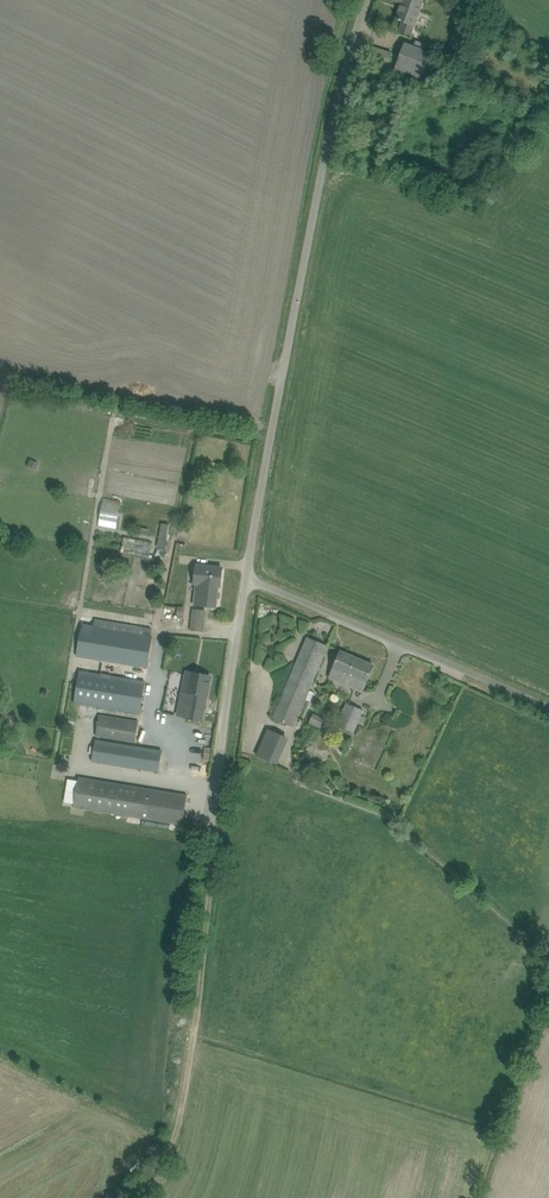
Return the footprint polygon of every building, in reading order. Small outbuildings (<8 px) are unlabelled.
[(414,26),(422,1),(420,0),(403,0),(399,12),(397,12),(395,18),(397,18),(396,20),(403,22),(400,31),(410,35),(414,26)] [(405,43),(392,78),(419,89),(432,53),(405,43)] [(392,53),(370,47),(366,60),(388,67),(392,53)] [(31,460),(28,467),(35,470),(38,463),(31,460)] [(94,522),(113,524),(115,500),(96,498),(94,522)] [(154,522),(153,546),(163,546),(164,523),(154,522)] [(116,539),(116,552),(145,553),(146,540),(116,539)] [(223,568),(211,567),(197,565),(195,583),(197,584),(195,605),(216,608),(218,586),(221,586),(223,568)] [(191,631),(202,632),(204,610),(193,609),(191,631)] [(77,656),(148,668),(153,637),(82,625),(77,656)] [(294,727),(324,657),(328,646),(308,637),(273,718),(294,727)] [(341,651),(330,678),(362,692),(366,682),(366,683),(374,665),(341,651)] [(80,671),(74,703),(140,714),(145,682),(80,671)] [(192,693),(187,718),(202,721),(211,676),(187,672),(183,691),(192,693)] [(347,702),(337,726),(354,733),(360,720),(363,722),(365,717),(362,715),(364,710),(347,702)] [(325,718),(313,713),(309,724),(321,729),(325,718)] [(139,722),(100,715),(96,736),(136,743),(139,722)] [(250,754),(273,763),(284,734),(261,726),(250,754)] [(91,760),(147,770),(159,772),(162,751),(95,739),(91,760)] [(188,795),(176,793),(79,777),(74,807),(183,825),(188,795)] [(28,789),(36,791),(38,784),(30,782),(28,789)]
